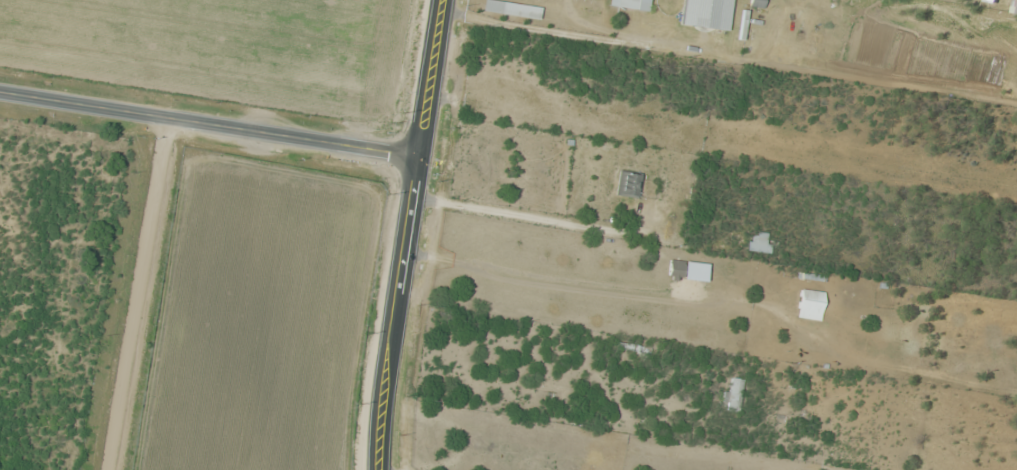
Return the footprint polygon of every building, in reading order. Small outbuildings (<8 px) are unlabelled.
[(617,8),(647,11),(649,0),(618,0),(617,8)] [(681,25),(727,31),(731,0),(684,0),(681,25)] [(640,176),(619,172),(615,195),(636,199),(640,176)] [(761,255),(770,237),(756,230),(747,247),(761,255)] [(681,278),(684,262),(669,260),(667,276),(681,278)] [(819,321),(823,292),(800,289),(796,318),(819,321)] [(744,380),(730,379),(727,412),(741,413),(744,380)]
